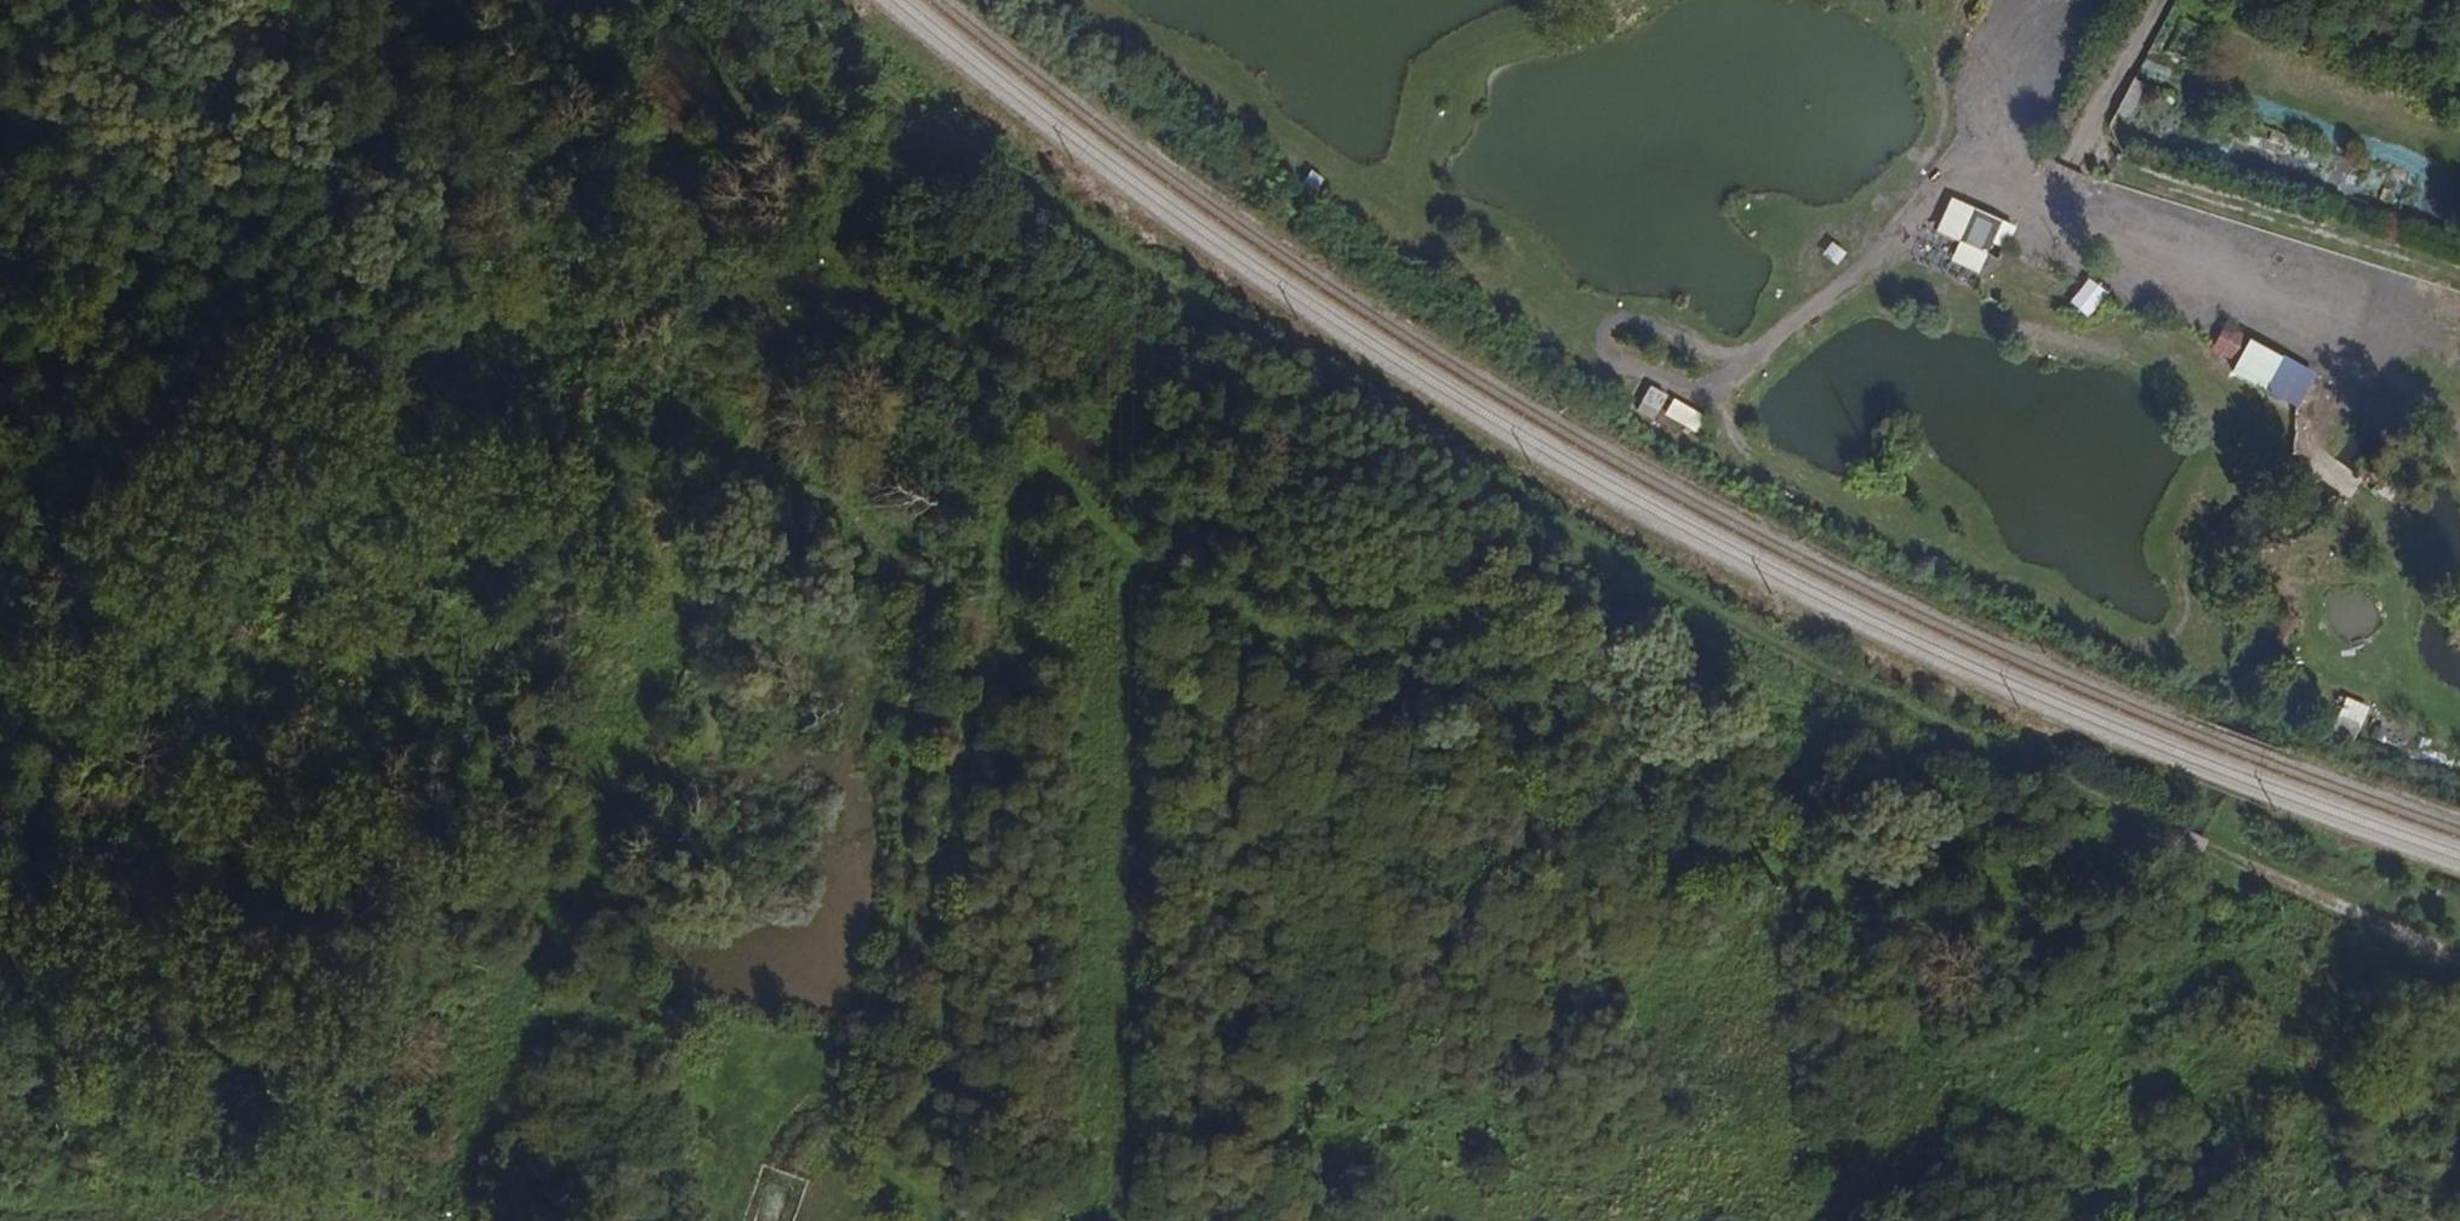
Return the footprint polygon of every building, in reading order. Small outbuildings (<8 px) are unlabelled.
[(1946,194),(1917,263),(1972,286),(1991,241),(2004,247),(2014,223),(1946,194)] [(2214,344),(2236,356),(2246,335),(2225,324),(2214,344)] [(2283,356),(2251,339),(2235,369),(2267,386),(2283,356)] [(2299,405),(2316,374),(2283,356),(2267,386),(2299,405)]
